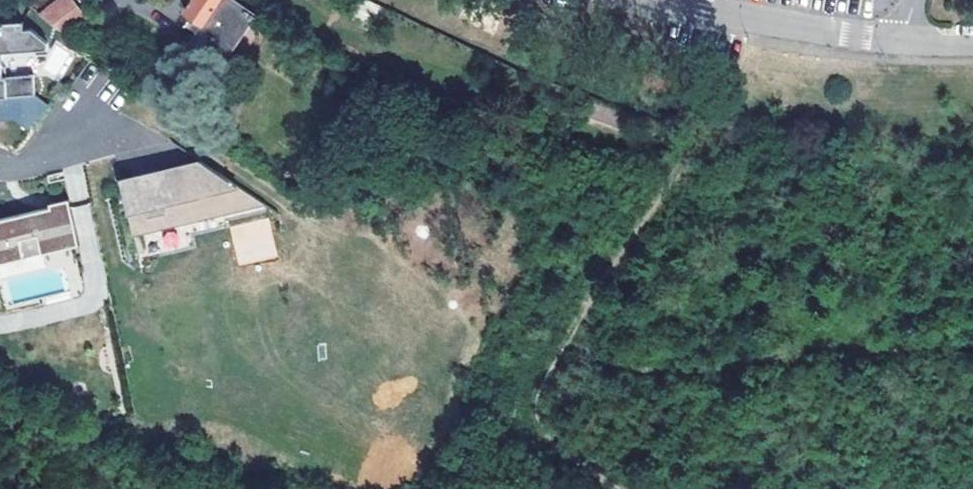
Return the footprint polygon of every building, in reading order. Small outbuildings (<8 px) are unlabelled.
[(83,4),(80,0),(51,0),(44,9),(68,26),(83,4)] [(191,6),(211,20),(204,30),(201,34),(229,53),(260,7),(250,0),(196,0),(191,6)] [(184,16),(204,30),(211,20),(191,6),(184,16)] [(274,17),(260,7),(229,53),(244,63),(274,17)] [(0,16),(0,92),(35,91),(35,70),(7,71),(6,57),(2,57),(3,52),(2,52),(3,47),(47,46),(50,42),(49,37),(34,24),(24,23),(24,15),(0,16)] [(144,169),(125,175),(137,228),(267,198),(204,154),(160,165),(161,168),(144,173),(144,169)] [(46,244),(47,248),(83,241),(74,196),(55,200),(56,204),(0,215),(0,254),(46,244)]
